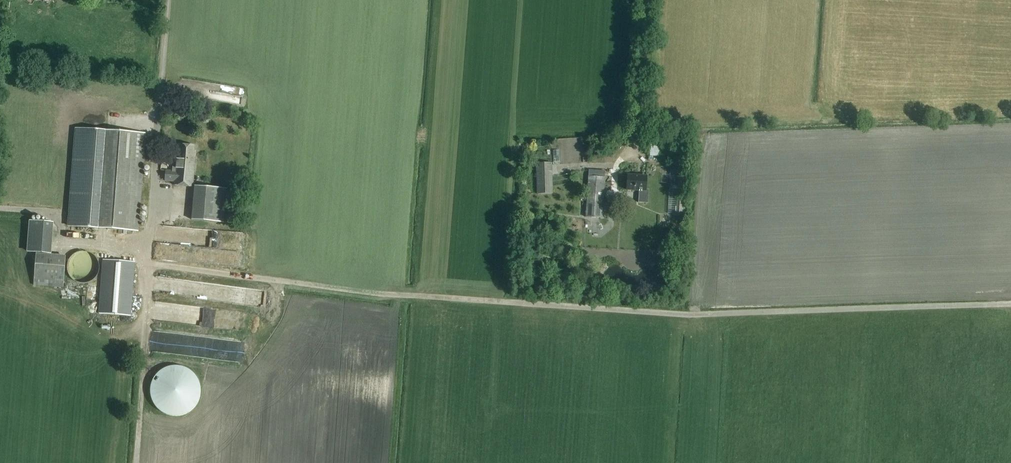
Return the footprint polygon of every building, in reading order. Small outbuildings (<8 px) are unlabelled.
[(76,129),(69,227),(137,232),(145,134),(76,129)] [(166,171),(165,181),(174,182),(173,186),(193,188),(197,151),(194,151),(194,146),(179,145),(178,156),(176,156),(176,161),(173,161),(172,171),(166,171)] [(646,145),(646,157),(660,157),(660,145),(646,145)] [(551,163),(537,164),(538,195),(552,194),(551,163)] [(604,178),(605,172),(589,170),(585,218),(602,220),(605,178),(604,178)] [(639,191),(638,203),(648,204),(649,190),(645,190),(646,177),(628,176),(627,190),(639,191)] [(199,185),(195,219),(228,222),(232,188),(199,185)] [(52,256),(53,234),(29,233),(28,254),(35,255),(52,256)] [(70,259),(68,263),(67,268),(68,272),(70,276),(73,280),(77,282),(81,284),(86,284),(90,282),(94,280),(97,276),(99,272),(100,268),(99,263),(97,259),(94,255),(90,253),(86,251),(81,251),(77,253),(73,255),(70,259)] [(103,260),(99,314),(130,316),(134,263),(103,260)]
